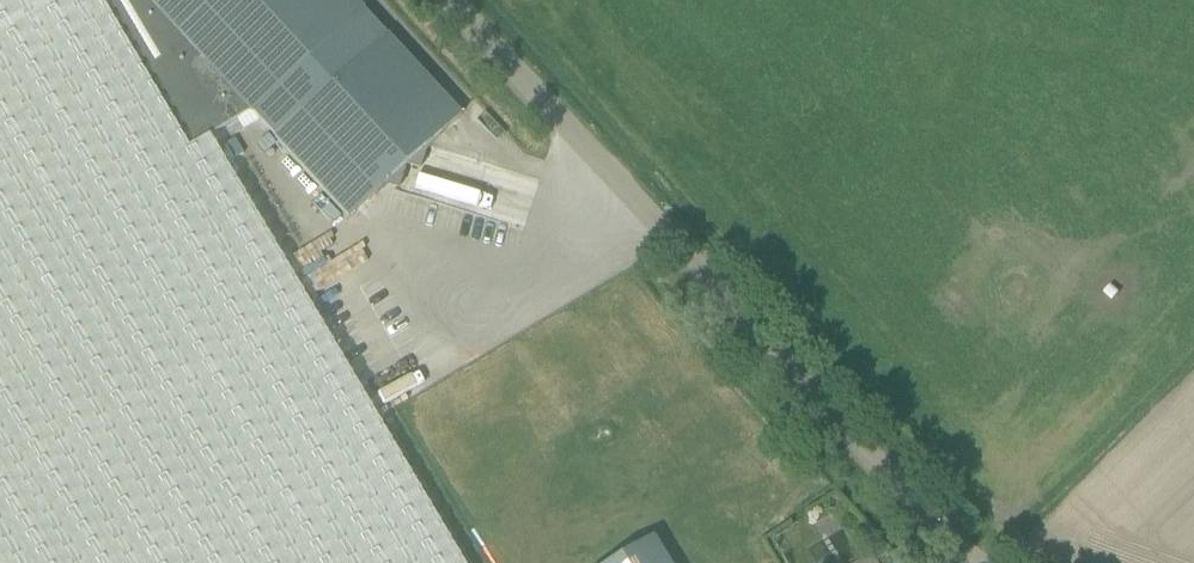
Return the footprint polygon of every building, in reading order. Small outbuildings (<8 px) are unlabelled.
[(208,136),(250,112),(251,113),(253,112),(275,137),(274,138),(348,219),(387,183),(397,186),(402,170),(408,164),(418,167),(423,150),(461,116),(387,35),(386,36),(363,11),(364,10),(355,0),(0,0),(0,562),(461,562),(208,136)] [(267,133),(257,143),(264,151),(275,142),(267,133)] [(233,159),(243,153),(235,138),(225,144),(233,159)] [(610,562),(668,562),(652,537),(610,562)]
